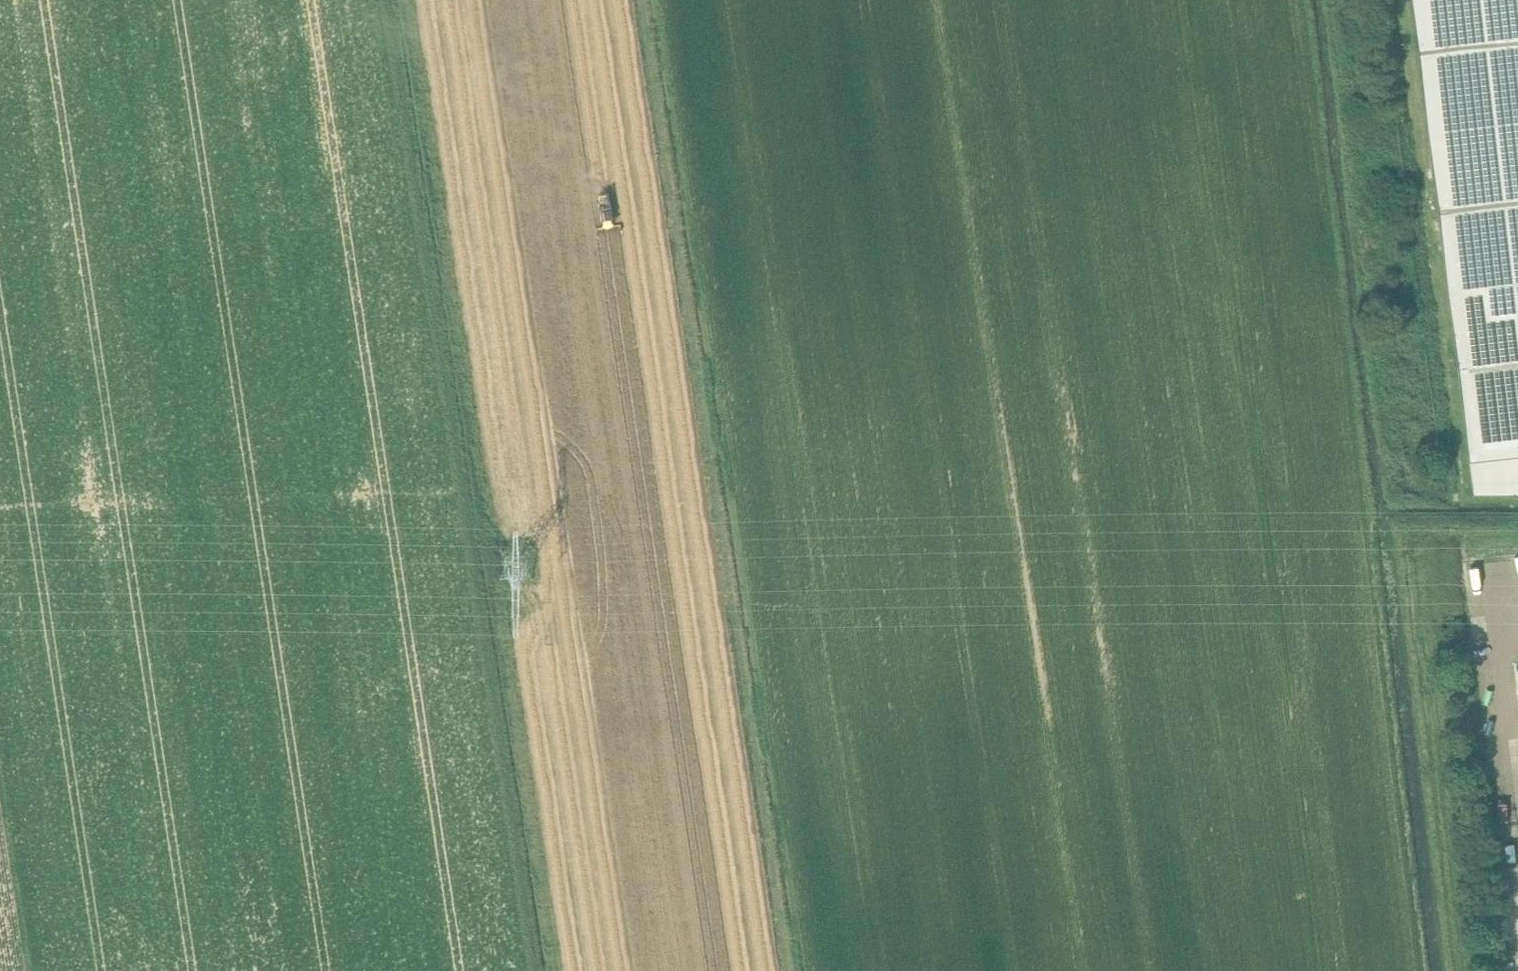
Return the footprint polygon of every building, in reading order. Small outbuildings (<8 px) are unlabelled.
[(1473,492),(1517,491),(1517,0),(1411,0),(1473,492)]
